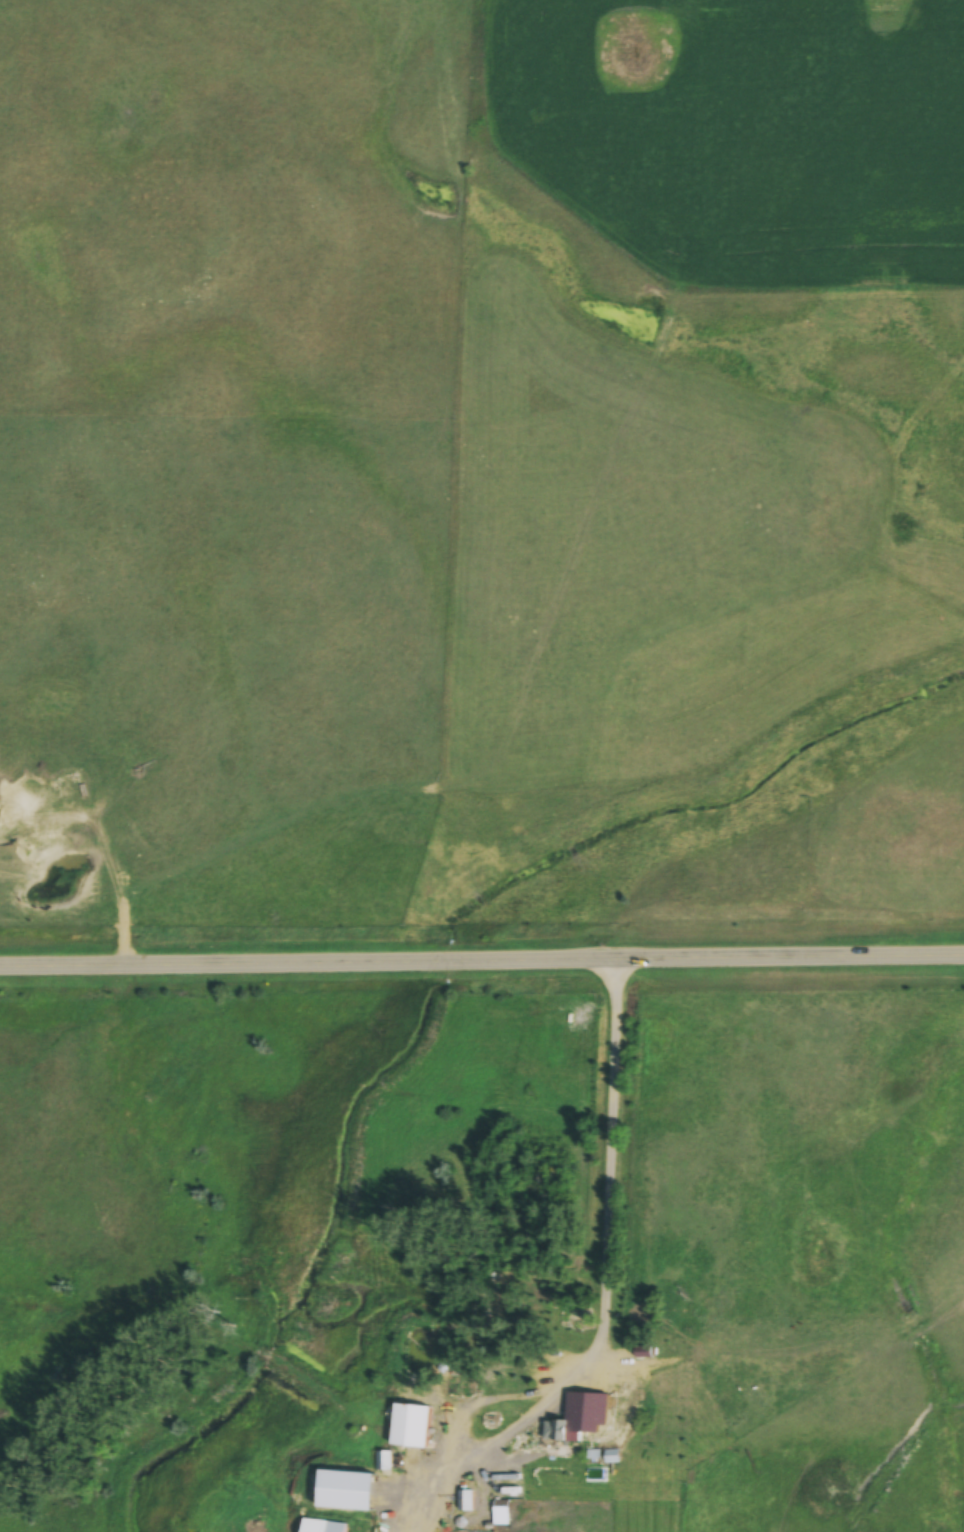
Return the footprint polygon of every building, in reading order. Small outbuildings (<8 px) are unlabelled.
[(430,1408),(395,1405),(392,1446),(427,1449),(430,1408)] [(544,1441),(581,1441),(581,1421),(544,1421),(544,1441)] [(473,1512),(473,1494),(461,1494),(461,1512),(473,1512)] [(508,1522),(508,1503),(496,1503),(496,1522),(508,1522)] [(346,1524),(302,1520),(301,1531),(346,1531),(346,1524)]
